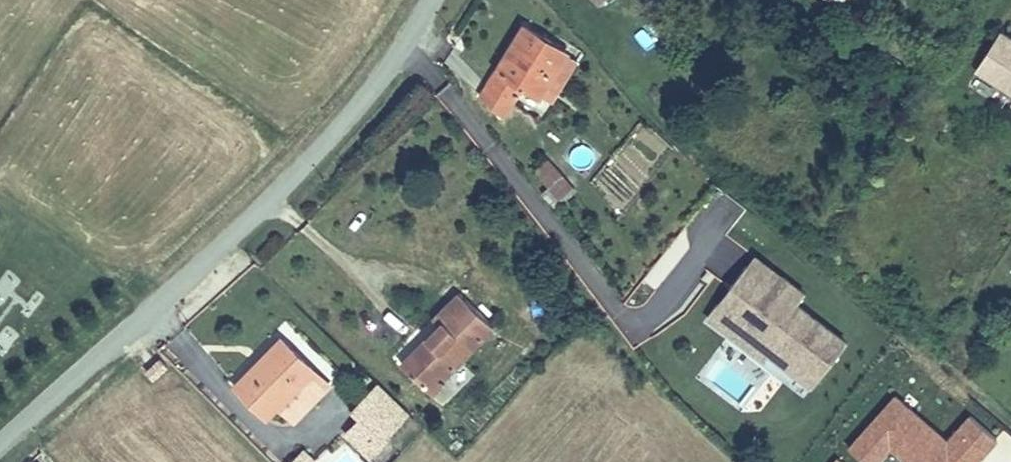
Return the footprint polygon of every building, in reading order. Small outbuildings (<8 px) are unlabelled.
[(518,99),(532,108),(559,61),(567,48),(527,25),(483,102),(502,127),(518,99)] [(994,34),(970,73),(1010,100),(1010,45),(994,34)] [(532,108),(542,113),(569,67),(559,61),(532,108)] [(556,161),(535,172),(553,207),(575,196),(556,161)] [(698,212),(721,234),(744,210),(721,188),(698,212)] [(809,292),(755,252),(705,315),(764,363),(770,356),(795,376),(790,383),(807,396),(850,340),(800,303),(809,292)] [(430,390),(493,324),(462,292),(435,319),(440,327),(403,366),(430,390)] [(290,353),(296,348),(285,337),(279,344),(290,353)] [(317,369),(296,348),(290,353),(279,344),(240,383),(271,412),(280,407),(317,369)] [(332,383),(317,369),(280,407),(294,420),(332,383)] [(387,437),(401,422),(373,396),(357,410),(365,418),(349,434),(374,459),(391,444),(387,437)] [(291,461),(314,461),(317,459),(305,448),(291,461)]
